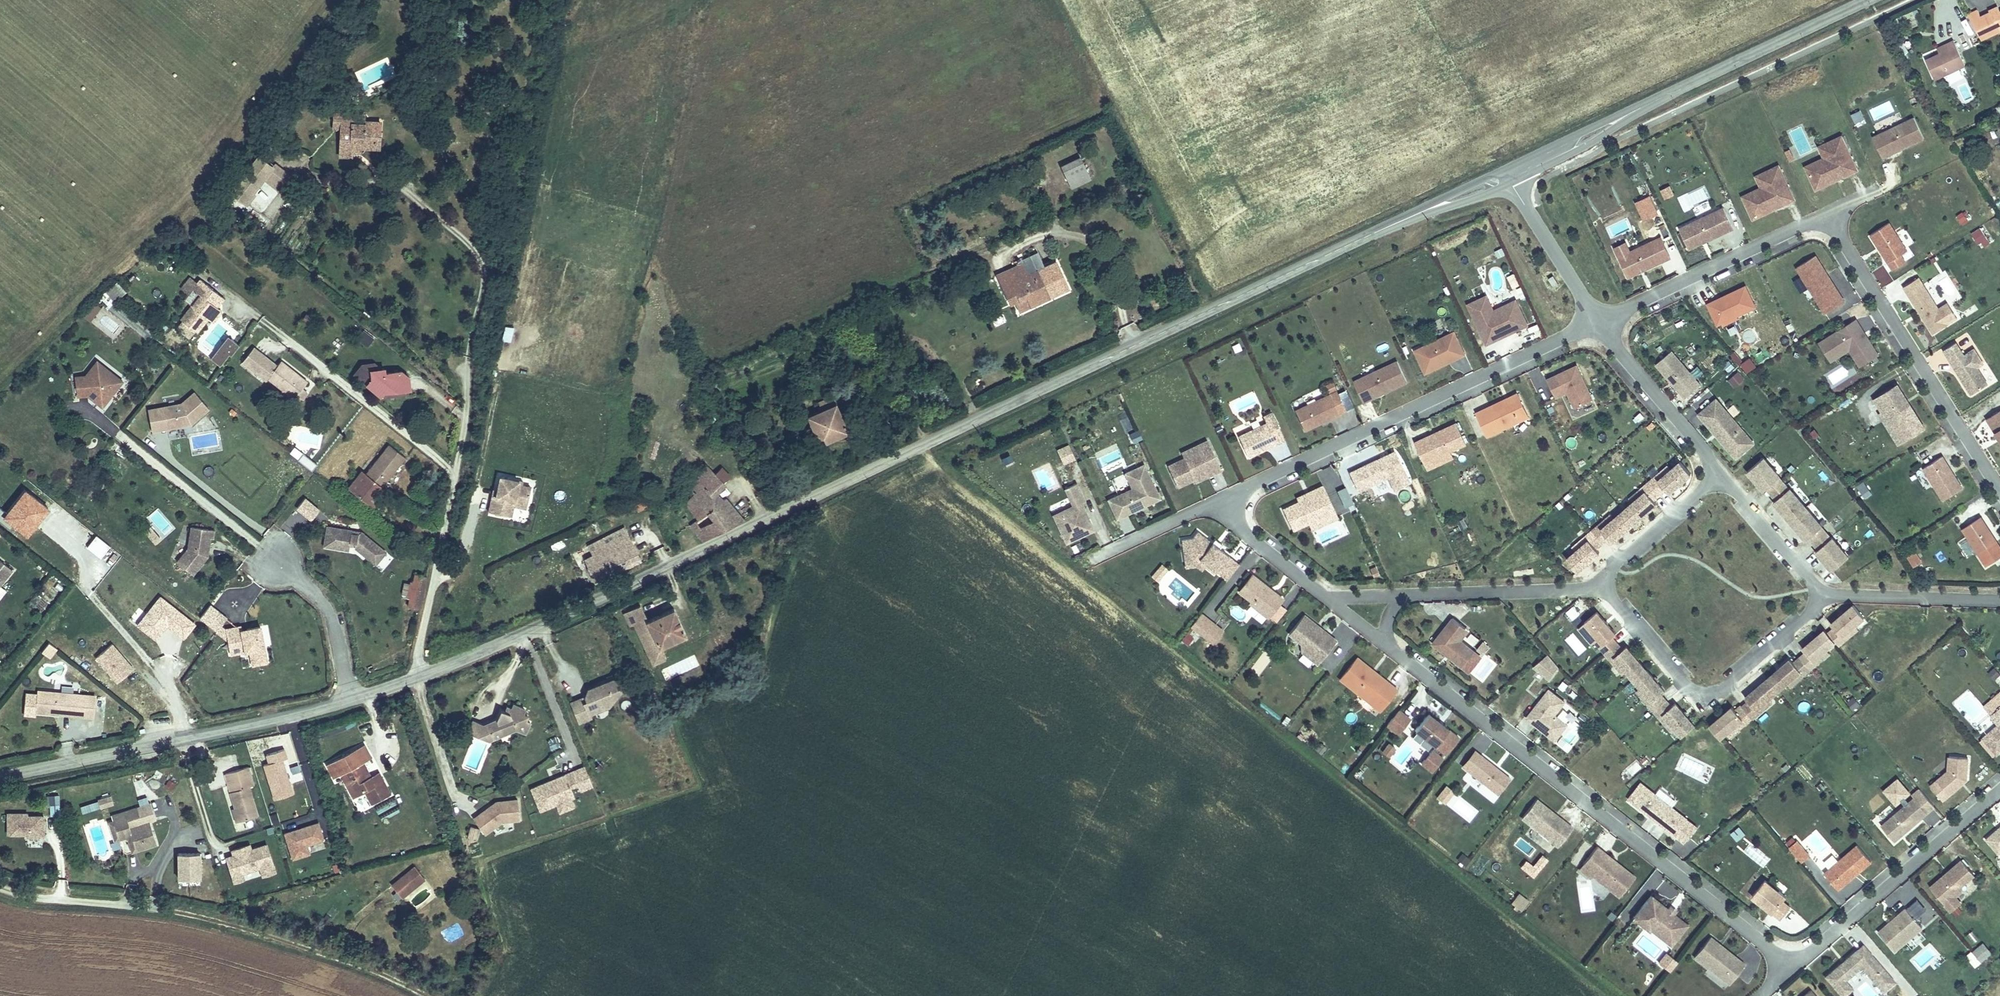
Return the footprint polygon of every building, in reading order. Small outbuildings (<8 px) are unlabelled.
[(1999,15),(1997,9),(1988,14),(1998,33),(1999,32),(1999,15)] [(1967,18),(1980,42),(1989,38),(1979,19),(1976,13),(1967,18)] [(1988,14),(1979,19),(1989,38),(1998,33),(1988,14)] [(1948,53),(1938,57),(1927,62),(1935,81),(1964,67),(1953,42),(1944,46),(1948,53)] [(1934,50),(1938,57),(1948,53),(1944,46),(1934,50)] [(1889,101),(1868,110),(1873,121),(1894,112),(1889,101)] [(332,109),(331,144),(341,145),(342,135),(364,137),(364,120),(372,120),(372,111),(332,109)] [(1856,127),(1865,123),(1859,111),(1850,115),(1856,127)] [(1873,135),(1882,156),(1896,150),(1897,145),(1900,144),(1902,147),(1924,136),(1914,115),(1873,135)] [(371,137),(372,120),(364,120),(364,137),(371,137)] [(1819,144),(1824,156),(1828,163),(1809,172),(1815,187),(1835,178),(1834,175),(1838,173),(1839,176),(1857,167),(1841,134),(1819,144)] [(263,150),(257,158),(274,171),(280,163),(263,150)] [(1080,164),(1084,162),(1080,152),(1075,155),(1080,164)] [(1061,161),(1065,170),(1080,164),(1075,155),(1061,161)] [(1805,165),(1809,172),(1828,163),(1824,156),(1805,165)] [(257,158),(254,163),(270,176),(274,171),(257,158)] [(1080,164),(1085,174),(1089,173),(1084,162),(1080,164)] [(1756,174),(1761,185),(1765,193),(1746,202),(1753,216),(1772,207),(1771,205),(1775,203),(1776,205),(1794,197),(1778,163),(1756,174)] [(1070,181),(1085,174),(1080,164),(1065,170),(1070,181)] [(279,192),(291,175),(280,168),(268,184),(279,192)] [(1672,184),(1660,189),(1673,223),(1685,219),(1672,184)] [(1742,194),(1746,202),(1765,193),(1761,185),(1742,194)] [(1703,189),(1686,194),(1689,204),(1706,198),(1703,189)] [(1641,223),(1659,216),(1651,196),(1634,202),(1641,223)] [(1678,227),(1687,247),(1732,226),(1723,206),(1678,227)] [(1962,211),(1956,216),(1962,226),(1969,222),(1962,211)] [(1871,233),(1888,261),(1901,253),(1907,249),(1889,221),(1871,233)] [(1981,228),(1971,233),(1980,249),(1990,244),(1981,228)] [(1618,255),(1627,275),(1669,255),(1660,235),(1629,249),(1618,255)] [(1613,245),(1618,255),(1629,249),(1624,240),(1613,245)] [(996,264),(1004,280),(1016,275),(1020,285),(1014,288),(1020,299),(1069,274),(1057,248),(1026,263),(1021,252),(996,264)] [(1901,253),(1888,261),(1893,267),(1905,260),(1901,253)] [(1844,301),(1815,255),(1796,267),(1825,313),(1844,301)] [(177,312),(178,313),(172,320),(185,330),(191,323),(192,325),(204,312),(213,300),(207,295),(216,285),(219,281),(202,267),(199,270),(192,264),(182,275),(190,282),(197,288),(188,298),(177,312)] [(1016,275),(1004,280),(1009,291),(1014,288),(1020,285),(1016,275)] [(1933,331),(1957,316),(1947,301),(1938,306),(1918,275),(1903,285),(1933,331)] [(225,286),(219,281),(207,295),(213,300),(225,286)] [(106,310),(125,292),(116,282),(96,301),(106,310)] [(197,288),(190,282),(181,292),(188,298),(197,288)] [(1717,325),(1755,307),(1745,286),(1707,304),(1717,325)] [(1516,305),(1500,312),(1490,309),(1483,294),(1465,303),(1484,343),(1524,323),(1516,305)] [(1513,299),(1490,309),(1500,312),(1516,305),(1513,299)] [(219,304),(213,300),(204,312),(209,316),(219,304)] [(93,305),(83,317),(89,323),(99,310),(93,305)] [(1856,318),(1826,337),(1837,356),(1850,348),(1860,365),(1878,353),(1869,339),(1867,340),(1863,334),(1866,333),(1856,318)] [(364,330),(357,340),(368,347),(374,337),(364,330)] [(1412,349),(1420,367),(1460,348),(1451,330),(1412,349)] [(220,368),(238,346),(227,336),(208,359),(220,368)] [(1826,337),(1819,341),(1831,360),(1837,356),(1826,337)] [(279,354),(275,359),(251,339),(239,353),(263,373),(267,369),(292,391),(300,383),(305,376),(279,354)] [(1944,350),(1949,357),(1961,349),(1957,342),(1944,350)] [(1232,352),(1240,351),(1239,343),(1231,343),(1232,352)] [(1460,348),(1420,367),(1422,371),(1462,353),(1460,348)] [(1655,362),(1684,396),(1700,383),(1671,349),(1655,362)] [(1961,349),(1949,357),(1965,383),(1968,382),(1974,392),(1988,383),(1978,367),(1984,363),(1975,349),(1965,355),(1961,349)] [(104,391),(120,372),(94,351),(82,366),(73,367),(75,387),(84,385),(93,393),(104,391)] [(352,365),(361,373),(361,365),(368,364),(367,358),(370,358),(369,352),(360,352),(352,365)] [(361,365),(361,373),(376,385),(380,381),(407,379),(405,367),(399,361),(383,362),(382,357),(370,358),(367,358),(368,364),(361,365)] [(1394,360),(1350,380),(1360,401),(1373,395),(1373,390),(1378,388),(1379,392),(1403,380),(1394,360)] [(1561,381),(1573,406),(1590,398),(1574,364),(1557,372),(1561,381)] [(1844,365),(1827,376),(1833,385),(1849,374),(1844,365)] [(1737,371),(1726,380),(1733,389),(1744,380),(1737,371)] [(1557,372),(1546,377),(1550,386),(1561,381),(1557,372)] [(1968,382),(1965,383),(1972,394),(1974,392),(1968,382)] [(188,415),(206,400),(192,383),(178,395),(145,401),(147,414),(162,411),(164,419),(188,415)] [(300,383),(292,391),(298,396),(305,387),(300,383)] [(1925,427),(1904,393),(1898,384),(1875,399),(1883,411),(1887,408),(1906,438),(1925,427)] [(1332,390),(1325,393),(1334,413),(1341,409),(1332,390)] [(1474,411),(1485,434),(1526,415),(1515,392),(1474,411)] [(1291,409),(1300,428),(1334,413),(1325,393),(1291,409)] [(834,394),(805,406),(818,437),(847,423),(834,394)] [(1715,398),(1698,413),(1735,456),(1753,441),(1715,398)] [(1883,411),(1880,413),(1899,443),(1906,438),(1887,408),(1883,411)] [(164,419),(162,411),(147,414),(149,422),(164,419)] [(1987,419),(1999,440),(1999,411),(1987,419)] [(1125,433),(1134,429),(1127,412),(1118,415),(1125,433)] [(1638,412),(1633,419),(1640,423),(1644,416),(1638,412)] [(1234,435),(1243,455),(1272,442),(1262,422),(1234,435)] [(1429,432),(1412,440),(1421,461),(1446,450),(1462,443),(1452,422),(1433,430),(1434,432),(1429,434),(1429,432)] [(331,445),(335,432),(325,429),(321,442),(331,445)] [(1129,434),(1133,443),(1142,440),(1138,430),(1129,434)] [(354,460),(342,475),(366,494),(378,480),(372,475),(397,445),(382,433),(358,463),(354,460)] [(1569,439),(1567,446),(1575,448),(1577,441),(1569,439)] [(1201,476),(1215,469),(1202,440),(1194,444),(1196,450),(1178,458),(1162,465),(1171,486),(1188,478),(1199,473),(1201,476)] [(1061,465),(1074,460),(1068,444),(1055,449),(1061,465)] [(1175,452),(1178,458),(1196,450),(1194,444),(1175,452)] [(1346,471),(1355,489),(1383,475),(1390,488),(1405,481),(1390,450),(1346,471)] [(1446,450),(1421,461),(1424,468),(1449,456),(1446,450)] [(696,461),(682,475),(692,486),(682,493),(691,509),(719,489),(714,481),(722,473),(702,451),(696,461)] [(1951,474),(1944,464),(1946,463),(1941,456),(1922,469),(1943,500),(1962,487),(1953,474),(1951,474)] [(1763,458),(1747,471),(1763,490),(1765,489),(1779,477),(1763,458)] [(1678,460),(1669,468),(1662,475),(1659,471),(1635,491),(1638,495),(1630,501),(1612,517),(1605,523),(1602,520),(1578,541),(1581,545),(1574,551),(1564,559),(1575,571),(1597,552),(1594,548),(1606,538),(1609,541),(1654,503),(1651,499),(1664,489),(1667,492),(1689,473),(1678,460)] [(1138,464),(1119,473),(1126,488),(1102,499),(1111,517),(1134,506),(1136,502),(1141,503),(1154,498),(1138,464)] [(1666,464),(1659,471),(1662,475),(1669,468),(1666,464)] [(521,495),(525,478),(516,477),(517,473),(494,468),(491,481),(490,487),(486,487),(483,503),(502,507),(504,496),(505,496),(509,497),(510,492),(521,495)] [(1188,478),(1189,481),(1201,476),(1199,473),(1188,478)] [(1779,477),(1765,489),(1775,501),(1789,489),(1779,477)] [(1088,527),(1077,500),(1080,499),(1073,480),(1062,485),(1069,503),(1057,508),(1062,519),(1054,522),(1061,539),(1088,527)] [(1864,481),(1855,487),(1864,500),(1872,494),(1864,481)] [(768,483),(762,486),(767,498),(775,494),(768,483)] [(1318,484),(1304,491),(1307,495),(1294,501),(1279,509),(1289,529),(1305,522),(1330,509),(1318,484)] [(754,490),(760,502),(767,498),(762,486),(754,490)] [(680,517),(688,536),(740,511),(722,487),(719,489),(691,509),(687,512),(685,514),(680,517)] [(1345,488),(1336,492),(1344,508),(1353,504),(1345,488)] [(1775,501),(1774,502),(1806,540),(1808,538),(1822,526),(1789,489),(1775,501)] [(1304,491),(1292,497),(1294,501),(1307,495),(1304,491)] [(1635,491),(1627,498),(1630,501),(1638,495),(1635,491)] [(294,509),(309,522),(319,510),(304,497),(294,509)] [(1049,511),(1054,522),(1062,519),(1057,508),(1049,511)] [(148,519),(152,523),(143,532),(156,545),(175,528),(158,509),(148,519)] [(1330,509),(1305,522),(1308,528),(1334,516),(1330,509)] [(584,546),(578,549),(590,573),(636,551),(616,511),(591,523),(594,530),(580,537),(584,546)] [(1609,513),(1602,520),(1605,523),(1612,517),(1609,513)] [(1989,530),(1980,517),(1962,529),(1978,553),(1992,544),(1984,533),(1989,530)] [(1579,534),(1585,523),(1577,518),(1570,528),(1579,534)] [(380,546),(362,530),(359,533),(353,532),(353,529),(328,524),(324,544),(349,548),(350,540),(356,541),(356,546),(370,558),(380,546)] [(208,548),(209,537),(212,538),(213,529),(191,526),(187,547),(176,561),(192,574),(206,556),(204,554),(205,547),(208,548)] [(1822,526),(1808,538),(1817,550),(1831,538),(1822,526)] [(1207,542),(1193,530),(1187,537),(1177,539),(1180,559),(1193,557),(1201,564),(1200,565),(1209,573),(1211,570),(1222,579),(1235,564),(1214,548),(1212,550),(1205,545),(1207,542)] [(1989,530),(1984,533),(1992,544),(1996,541),(1989,530)] [(1207,542),(1205,545),(1212,550),(1214,548),(1217,544),(1210,538),(1207,542)] [(1817,550),(1815,551),(1832,570),(1848,557),(1831,538),(1817,550)] [(1578,541),(1571,547),(1574,551),(1581,545),(1578,541)] [(375,563),(386,550),(380,546),(370,558),(375,563)] [(1908,557),(1914,566),(1921,561),(1915,552),(1908,557)] [(1193,557),(1180,559),(1181,566),(1191,564),(1196,569),(1200,565),(1201,564),(1193,557)] [(0,560),(0,587),(13,571),(0,560)] [(1160,563),(1150,577),(1158,583),(1168,569),(1160,563)] [(406,581),(403,597),(406,597),(404,605),(418,607),(425,575),(411,573),(409,582),(406,581)] [(1264,587),(1248,574),(1235,590),(1247,600),(1245,602),(1263,617),(1278,598),(1272,593),(1270,595),(1265,591),(1264,587)] [(626,599),(610,607),(616,619),(619,617),(633,647),(645,642),(672,629),(659,602),(633,614),(626,599)] [(1833,629),(1826,634),(1834,643),(1837,646),(1849,636),(1846,633),(1862,618),(1852,606),(1829,625),(1833,629)] [(1573,607),(1565,613),(1572,621),(1580,615),(1573,607)] [(1582,623),(1589,632),(1596,639),(1592,643),(1612,667),(1616,663),(1622,671),(1638,689),(1644,697),(1641,699),(1662,724),(1666,720),(1672,727),(1680,737),(1692,726),(1673,704),(1669,707),(1659,695),(1663,692),(1624,647),(1621,650),(1610,637),(1613,634),(1594,612),(1582,623)] [(1186,625),(1208,642),(1218,630),(1196,613),(1186,625)] [(1332,641),(1299,615),(1285,633),(1297,643),(1298,653),(1313,664),(1332,641)] [(1462,629),(1450,619),(1430,644),(1459,668),(1471,652),(1454,639),(1462,629)] [(268,656),(263,626),(250,629),(250,632),(245,633),(244,630),(244,626),(228,629),(233,654),(252,650),(253,659),(268,656)] [(1188,646),(1195,635),(1187,631),(1180,642),(1188,646)] [(1804,653),(1798,658),(1809,671),(1821,661),(1817,658),(1834,643),(1826,634),(1823,631),(1801,649),(1804,653)] [(1572,632),(1563,640),(1577,657),(1586,649),(1572,632)] [(1586,635),(1592,643),(1596,639),(1589,632),(1586,635)] [(88,653),(98,646),(92,638),(83,645),(88,653)] [(49,659),(57,649),(48,642),(40,653),(49,659)] [(645,642),(633,647),(638,658),(650,653),(645,642)] [(133,669),(111,644),(95,658),(117,683),(133,669)] [(1265,647),(1251,670),(1260,676),(1274,653),(1265,647)] [(1546,681),(1559,670),(1547,655),(1533,666),(1546,681)] [(269,662),(268,656),(253,659),(255,665),(269,662)] [(1392,689),(1353,658),(1336,680),(1376,710),(1392,689)] [(1788,660),(1766,679),(1777,692),(1793,678),(1796,681),(1809,671),(1798,658),(1792,664),(1788,660)] [(1612,667),(1619,674),(1622,671),(1616,663),(1612,667)] [(1988,672),(1993,682),(1999,678),(1999,677),(1995,668),(1988,672)] [(585,696),(574,701),(580,716),(591,711),(590,708),(597,705),(595,700),(602,698),(603,699),(609,700),(613,697),(612,693),(615,691),(617,694),(623,689),(619,681),(615,678),(591,688),(588,695),(589,698),(586,699),(585,696)] [(1766,679),(1744,698),(1747,702),(1740,707),(1752,721),(1764,711),(1760,707),(1777,692),(1766,679)] [(1635,692),(1641,699),(1644,697),(1638,689),(1635,692)] [(87,696),(37,691),(35,713),(85,717),(87,696)] [(1561,703),(1546,691),(1524,719),(1551,741),(1564,726),(1551,715),(1561,703)] [(95,696),(87,696),(85,717),(94,717),(95,696)] [(1853,710),(1860,705),(1853,696),(1846,701),(1853,710)] [(488,727),(484,735),(489,737),(517,727),(527,731),(532,721),(528,719),(530,714),(526,712),(528,706),(517,701),(514,706),(509,704),(506,708),(502,706),(496,718),(491,720),(492,725),(488,727)] [(1730,709),(1708,727),(1719,739),(1740,720),(1730,709)] [(1991,717),(1999,727),(1987,737),(1999,753),(1999,709),(1991,717)] [(1563,710),(1558,716),(1568,724),(1573,718),(1563,710)] [(1385,722),(1397,731),(1406,720),(1394,711),(1385,722)] [(1445,729),(1425,714),(1412,731),(1432,746),(1445,729)] [(471,728),(484,735),(488,727),(492,725),(491,720),(485,723),(476,719),(471,728)] [(1662,724),(1668,731),(1672,727),(1666,720),(1662,724)] [(1575,721),(1555,743),(1565,752),(1585,730),(1575,721)] [(556,737),(546,740),(550,750),(560,747),(556,737)] [(1983,740),(1997,756),(1999,753),(1987,737),(1983,740)] [(1380,752),(1388,758),(1395,748),(1387,742),(1380,752)] [(372,780),(363,763),(371,759),(364,745),(327,765),(334,778),(341,774),(354,798),(364,792),(372,806),(390,796),(380,777),(372,780)] [(285,760),(288,773),(299,770),(294,748),(288,750),(290,759),(285,760)] [(293,794),(283,759),(287,758),(284,749),(266,754),(269,763),(264,765),(275,799),(293,794)] [(1460,767),(1465,772),(1477,756),(1472,752),(1460,767)] [(1491,767),(1477,756),(1465,772),(1495,795),(1507,780),(1494,770),(1493,771),(1490,769),(1491,767)] [(1968,760),(1949,758),(1948,773),(1936,783),(1948,797),(1966,782),(1968,760)] [(1632,779),(1642,769),(1635,761),(1625,771),(1632,779)] [(250,766),(225,773),(239,820),(257,814),(249,787),(255,785),(250,766)] [(574,797),(570,788),(577,785),(580,791),(592,786),(584,767),(555,778),(556,781),(550,783),(550,781),(531,788),(540,811),(556,804),(570,798),(574,797)] [(1693,828),(1637,783),(1624,799),(1681,844),(1693,828)] [(1446,785),(1435,797),(1444,805),(1455,794),(1446,785)] [(1661,789),(1657,793),(1672,807),(1676,803),(1661,789)] [(99,810),(113,806),(109,795),(95,799),(99,810)] [(1450,807),(1470,822),(1478,811),(1458,796),(1450,807)] [(374,807),(380,821),(400,812),(393,798),(374,807)] [(574,806),(570,798),(556,804),(560,812),(574,806)] [(520,819),(518,800),(496,802),(473,819),(484,834),(501,821),(520,819)] [(1914,800),(1882,828),(1894,843),(1927,815),(1914,800)] [(1546,811),(1533,801),(1518,819),(1554,848),(1568,829),(1560,822),(1559,823),(1545,812),(1546,811)] [(60,814),(57,803),(47,805),(49,816),(60,814)] [(109,814),(111,821),(115,839),(127,837),(131,852),(152,846),(145,821),(127,825),(125,819),(136,816),(133,807),(109,814)] [(44,836),(44,816),(27,816),(27,813),(8,813),(8,834),(30,834),(30,836),(44,836)] [(115,839),(111,821),(104,823),(108,841),(115,839)] [(327,848),(319,823),(285,833),(293,859),(327,848)] [(471,824),(468,835),(476,837),(479,827),(471,824)] [(1730,834),(1737,843),(1746,835),(1739,827),(1730,834)] [(1986,841),(1998,855),(1999,854),(1999,830),(1986,841)] [(1818,855),(1827,850),(1817,833),(1808,838),(1818,855)] [(276,872),(267,845),(251,850),(250,845),(232,851),(234,855),(235,858),(228,860),(235,882),(244,879),(242,873),(259,868),(262,876),(276,872)] [(1789,851),(1800,865),(1808,859),(1797,845),(1789,851)] [(1604,856),(1594,848),(1580,866),(1591,875),(1590,877),(1605,889),(1607,887),(1618,896),(1632,878),(1616,866),(1612,869),(1609,867),(1609,864),(1602,858),(1604,856)] [(1856,848),(1823,876),(1837,893),(1853,879),(1852,877),(1855,874),(1857,875),(1870,864),(1856,848)] [(200,879),(200,853),(178,853),(179,879),(200,879)] [(1604,856),(1602,858),(1609,864),(1609,867),(1612,869),(1616,866),(1604,856)] [(1974,877),(1962,862),(1949,873),(1950,876),(1948,878),(1945,877),(1930,889),(1951,913),(1961,905),(1955,898),(1961,894),(1962,887),(1974,877)] [(1591,875),(1580,866),(1576,870),(1588,880),(1590,877),(1591,875)] [(398,899),(412,889),(408,883),(420,874),(414,867),(389,886),(398,899)] [(408,883),(412,889),(424,879),(420,874),(408,883)] [(1785,900),(1764,883),(1751,898),(1779,921),(1788,910),(1781,904),(1785,900)] [(1607,887),(1605,889),(1616,898),(1618,896),(1607,887)] [(1520,912),(1529,901),(1518,894),(1510,904),(1520,912)] [(1665,911),(1649,899),(1632,921),(1644,930),(1645,929),(1650,922),(1674,941),(1685,927),(1671,916),(1665,911)] [(1668,908),(1665,911),(1671,916),(1674,912),(1668,908)] [(1921,931),(1905,912),(1898,917),(1900,919),(1888,929),(1887,927),(1877,935),(1894,954),(1921,931)] [(1674,941),(1650,922),(1645,929),(1669,948),(1674,941)] [(1717,946),(1708,939),(1692,959),(1720,981),(1726,974),(1733,979),(1743,967),(1736,961),(1734,963),(1716,948),(1717,946)] [(1974,968),(1992,954),(1983,942),(1965,956),(1974,968)] [(1825,979),(1839,995),(1845,995),(1851,991),(1844,984),(1860,970),(1882,995),(1893,985),(1862,948),(1843,964),(1845,966),(1843,967),(1841,966),(1825,979)] [(1666,953),(1657,965),(1668,974),(1678,963),(1666,953)] [(1733,979),(1726,974),(1720,981),(1727,987),(1733,979)]
